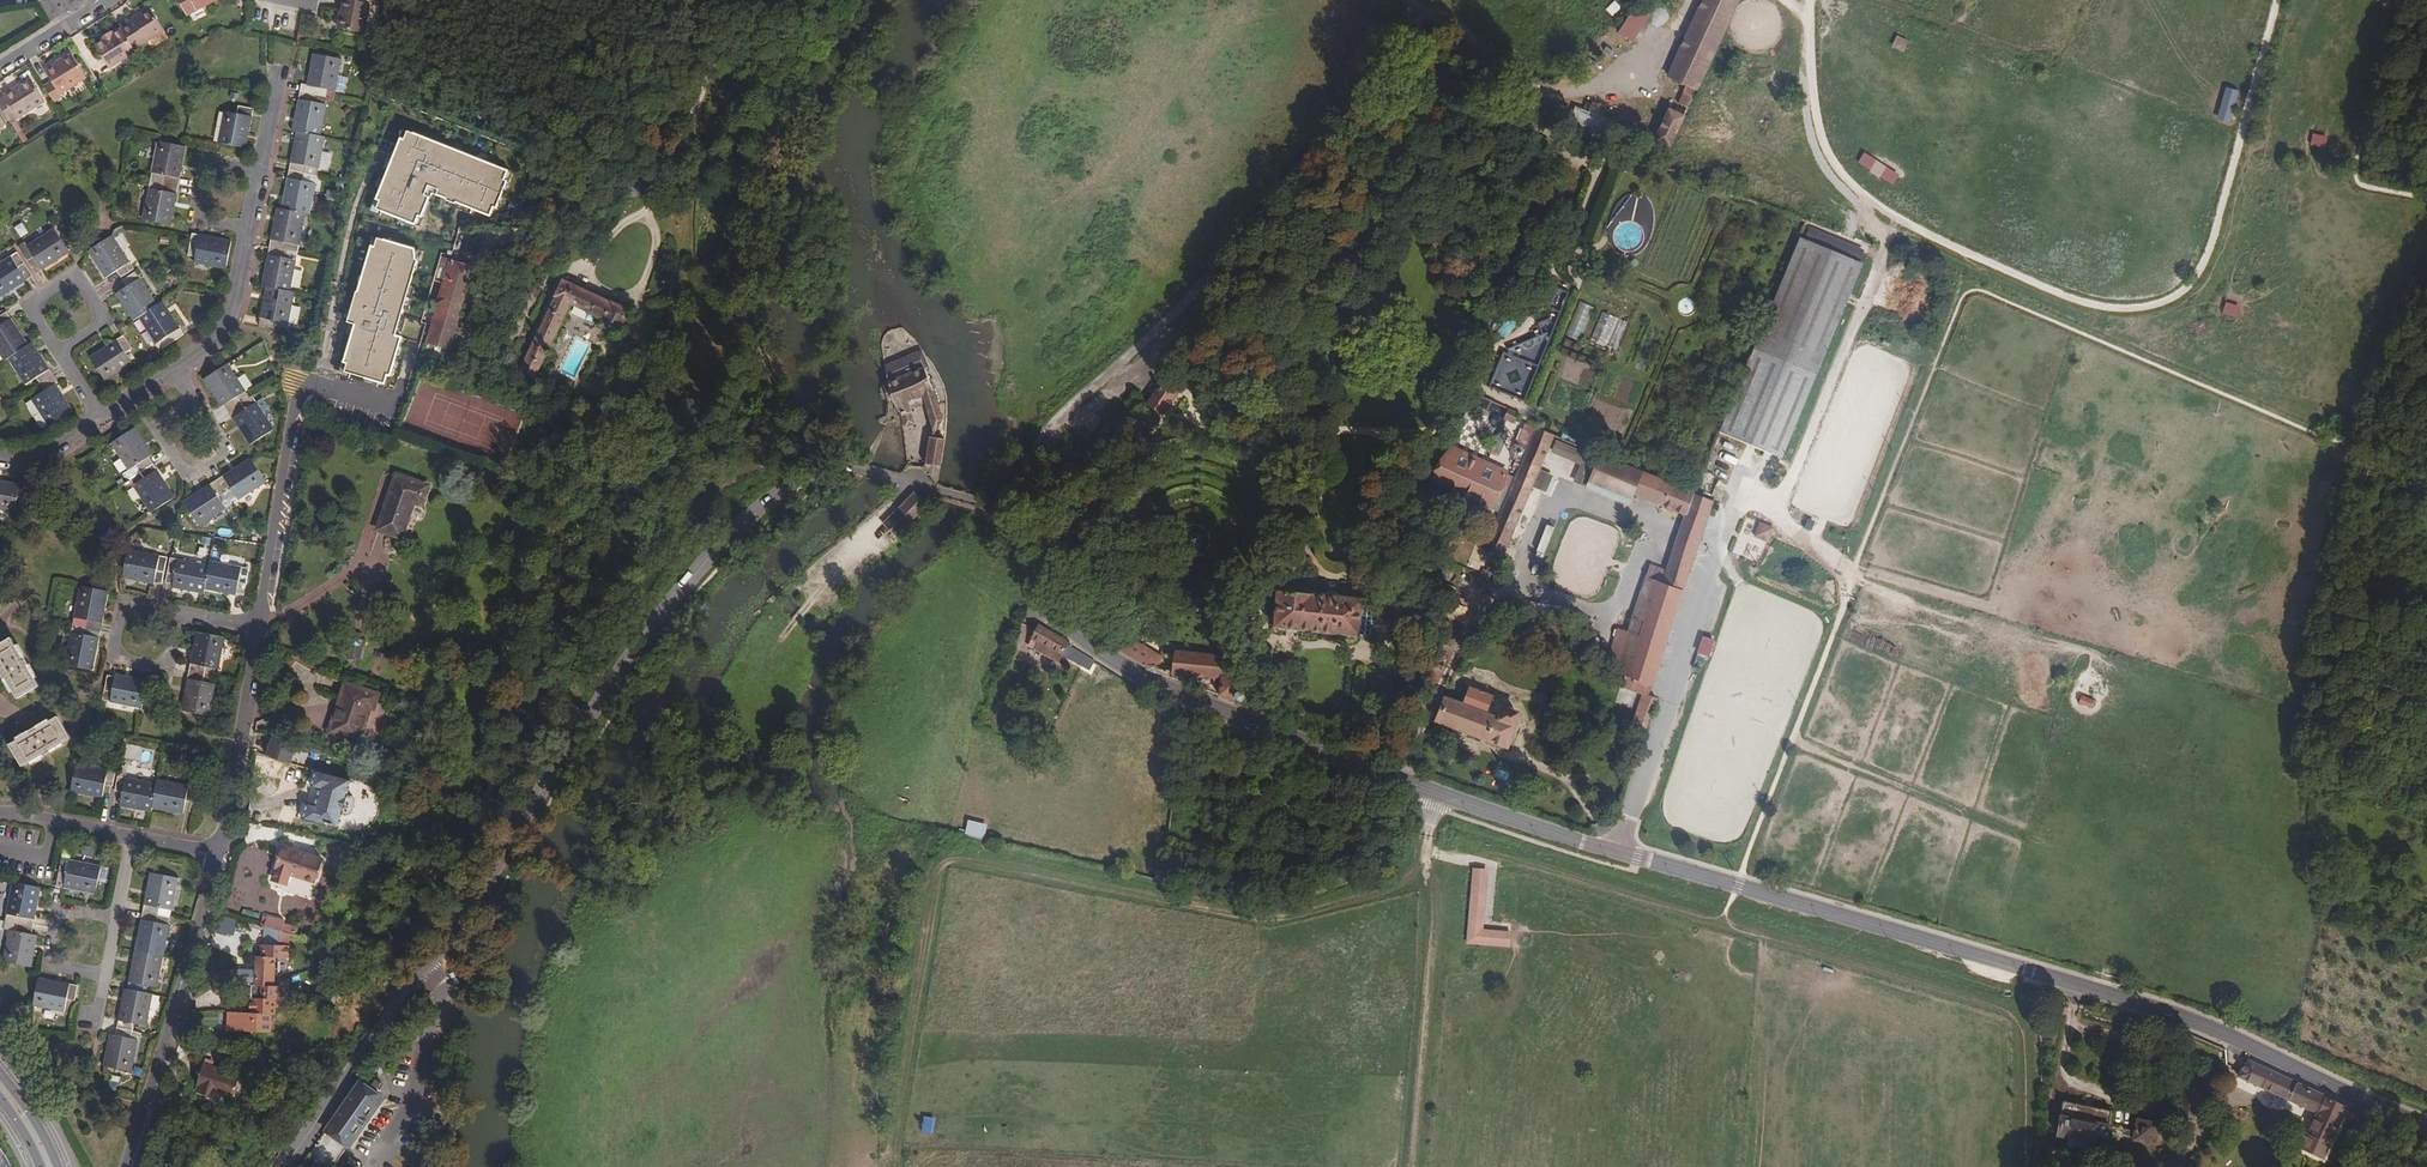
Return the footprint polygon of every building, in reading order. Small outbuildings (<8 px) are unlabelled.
[(186,17),(219,0),(178,0),(186,17)] [(363,33),(370,5),(346,0),(344,0),(338,29),(363,33)] [(1733,0),(1699,0),(1665,75),(1683,83),(1675,101),(1686,106),(1733,0)] [(1606,12),(1613,18),(1621,8),(1614,2),(1606,12)] [(1627,8),(1617,35),(1635,42),(1645,15),(1627,8)] [(127,21),(118,26),(120,29),(133,49),(162,31),(149,9),(138,16),(138,17),(128,23),(127,21)] [(108,68),(134,52),(133,49),(120,29),(111,35),(103,40),(93,46),(108,68)] [(1904,51),(1907,38),(1894,36),(1891,49),(1904,51)] [(334,98),(341,59),(314,54),(307,85),(302,85),(292,132),(297,133),(281,209),(278,208),(262,287),(267,288),(259,326),(275,329),(275,321),(289,324),(295,292),(290,291),(305,216),(309,216),(319,168),(326,169),(330,154),(322,152),(325,137),(321,136),(327,106),(326,105),(327,97),(334,98)] [(43,87),(53,103),(60,98),(59,94),(85,78),(71,56),(45,72),(50,82),(43,87)] [(8,123),(43,102),(31,81),(0,100),(0,110),(8,123)] [(218,143),(246,148),(254,109),(239,106),(238,114),(224,111),(218,143)] [(1667,149),(1682,115),(1664,107),(1649,141),(1667,149)] [(400,139),(401,139),(402,139),(404,140),(408,131),(403,130),(400,139)] [(505,180),(509,171),(489,164),(488,163),(487,166),(478,163),(479,160),(461,152),(460,152),(459,155),(440,148),(441,145),(408,131),(404,140),(402,139),(401,139),(393,159),(393,160),(396,162),(392,171),(389,170),(389,171),(378,199),(381,201),(377,209),(383,212),(416,225),(419,216),(422,217),(423,217),(430,197),(426,196),(429,186),(439,190),(438,195),(448,199),(447,200),(456,204),(457,202),(474,209),(491,216),(494,207),(497,208),(508,181),(505,180)] [(142,220),(171,225),(186,148),(158,142),(142,220)] [(441,145),(440,148),(459,155),(460,152),(461,152),(462,151),(442,143),(441,145)] [(1893,183),(1898,173),(1862,154),(1856,164),(1893,183)] [(384,169),(389,171),(389,170),(392,171),(396,162),(393,160),(393,159),(389,158),(384,169)] [(479,158),(479,160),(478,163),(487,166),(488,163),(489,164),(489,162),(479,158)] [(432,193),(438,195),(439,190),(429,186),(426,196),(430,197),(432,193)] [(381,216),(383,212),(377,209),(381,201),(378,199),(376,198),(370,212),(381,216)] [(472,214),(474,209),(457,202),(456,204),(447,200),(446,203),(472,214)] [(1640,214),(1641,216),(1606,229),(1615,253),(1655,238),(1645,212),(1640,214)] [(423,217),(422,217),(419,216),(416,225),(421,227),(424,218),(423,217)] [(18,246),(36,275),(69,253),(54,228),(26,247),(24,242),(18,246)] [(569,239),(570,231),(559,229),(557,243),(569,239)] [(10,235),(0,230),(0,241),(5,244),(10,235)] [(194,264),(226,270),(232,241),(193,234),(188,256),(195,258),(194,264)] [(1801,234),(1719,434),(1782,460),(1864,260),(1801,234)] [(134,269),(112,236),(88,252),(106,278),(118,271),(122,277),(134,269)] [(381,382),(387,384),(389,375),(392,376),(403,338),(397,336),(419,261),(419,260),(417,260),(415,250),(378,239),(376,248),(373,247),(365,274),(368,275),(363,293),(358,292),(349,323),(357,325),(346,362),(346,363),(348,363),(345,372),(351,374),(381,382)] [(33,277),(18,253),(0,264),(0,299),(33,277)] [(424,360),(444,366),(450,352),(475,267),(450,259),(427,344),(428,344),(424,360)] [(157,306),(136,272),(123,280),(127,287),(116,294),(134,321),(139,317),(156,344),(168,337),(171,344),(185,335),(162,302),(157,306)] [(368,275),(365,274),(363,274),(358,292),(363,293),(368,275)] [(518,376),(535,381),(571,305),(602,320),(599,326),(620,335),(631,311),(611,301),(610,302),(563,280),(518,376)] [(1529,398),(1565,292),(1554,288),(1535,346),(1508,337),(1492,385),(1529,398)] [(2221,313),(2236,319),(2240,307),(2225,302),(2221,313)] [(1594,303),(1581,333),(1609,345),(1621,315),(1594,303)] [(4,361),(9,359),(26,385),(36,378),(45,392),(31,401),(49,427),(73,411),(56,385),(58,382),(32,343),(29,346),(7,313),(0,317),(0,354),(4,361)] [(90,357),(106,381),(133,364),(126,353),(132,348),(124,336),(90,357)] [(884,365),(887,381),(924,366),(927,365),(921,349),(884,365)] [(350,379),(351,374),(345,372),(348,363),(346,363),(346,362),(344,362),(340,376),(350,379)] [(250,398),(246,392),(228,364),(204,381),(221,408),(225,406),(251,445),(275,430),(267,418),(272,414),(265,402),(261,401),(258,404),(257,402),(253,396),(250,398)] [(938,427),(943,419),(924,366),(887,381),(890,394),(893,402),(901,415),(912,412),(908,402),(922,397),(931,426),(938,427)] [(392,376),(389,375),(387,384),(381,382),(379,387),(390,390),(394,376),(392,376)] [(1164,376),(1139,409),(1157,422),(1181,388),(1164,376)] [(912,412),(901,415),(905,428),(916,424),(912,412)] [(1463,415),(1453,442),(1481,453),(1491,426),(1463,415)] [(1552,428),(1533,421),(1492,547),(1510,552),(1552,428)] [(130,476),(131,479),(130,479),(134,485),(133,486),(152,513),(175,497),(149,458),(153,454),(135,428),(112,443),(121,457),(128,467),(130,470),(124,474),(127,478),(130,476)] [(1600,448),(1558,431),(1554,442),(1586,456),(1578,476),(1587,480),(1600,448)] [(1510,434),(1506,446),(1518,449),(1521,438),(1510,434)] [(941,466),(946,439),(928,437),(925,464),(941,466)] [(1722,472),(1732,440),(1723,437),(1712,469),(1722,472)] [(1494,443),(1488,455),(1500,462),(1507,449),(1494,443)] [(1510,471),(1452,447),(1437,479),(1497,502),(1510,471)] [(1600,448),(1587,480),(1625,495),(1628,487),(1654,498),(1663,474),(1600,448)] [(121,472),(128,467),(121,457),(114,462),(121,472)] [(199,527),(233,504),(231,502),(237,498),(239,500),(266,483),(251,458),(184,502),(199,527)] [(941,466),(925,464),(935,482),(938,482),(941,466)] [(376,530),(401,539),(415,504),(423,506),(430,485),(396,474),(376,530)] [(1688,485),(1664,475),(1654,498),(1701,515),(1709,485),(1691,477),(1688,485)] [(20,484),(0,480),(0,509),(15,512),(20,484)] [(886,534),(901,546),(927,509),(910,496),(895,517),(896,523),(886,534)] [(1683,581),(1701,515),(1679,507),(1660,575),(1683,581)] [(1749,529),(1742,527),(1732,552),(1760,562),(1772,527),(1753,520),(1749,529)] [(386,536),(382,550),(395,553),(399,539),(386,536)] [(161,584),(167,557),(128,550),(123,578),(154,584),(154,583),(161,584)] [(209,566),(171,558),(166,583),(173,585),(173,588),(204,594),(205,589),(236,596),(238,583),(246,584),(249,569),(210,561),(209,566)] [(1655,679),(1683,581),(1648,572),(1620,670),(1621,671),(1623,671),(1655,679)] [(1362,594),(1285,585),(1281,619),(1358,628),(1362,594)] [(81,586),(65,664),(93,670),(109,592),(81,586)] [(22,604),(26,599),(20,593),(15,598),(22,604)] [(1037,627),(1029,645),(1063,657),(1070,640),(1037,627)] [(219,669),(225,638),(197,632),(182,710),(209,716),(215,685),(213,684),(215,669),(219,669)] [(1605,654),(1583,632),(1574,641),(1596,663),(1605,654)] [(1923,633),(1920,641),(1934,647),(1937,638),(1923,633)] [(1701,636),(1695,653),(1707,657),(1713,640),(1701,636)] [(39,685),(27,666),(29,665),(25,657),(23,658),(11,638),(0,645),(0,668),(2,671),(0,672),(5,679),(6,678),(18,698),(39,685)] [(1124,638),(1118,650),(1155,669),(1160,657),(1124,638)] [(1175,657),(1174,678),(1204,682),(1206,660),(1175,657)] [(1206,662),(1204,682),(1221,687),(1235,688),(1236,666),(1206,662)] [(103,700),(142,708),(148,681),(115,674),(115,677),(108,676),(103,700)] [(1508,689),(1482,678),(1473,697),(1499,708),(1508,689)] [(330,733),(358,742),(370,707),(374,708),(379,695),(346,684),(330,733)] [(1221,687),(1221,698),(1232,703),(1238,706),(1238,688),(1221,687)] [(1651,693),(1641,691),(1633,727),(1641,730),(1646,731),(1655,694),(1651,693)] [(1451,694),(1441,718),(1463,728),(1461,733),(1468,736),(1471,731),(1487,738),(1484,743),(1490,746),(1492,741),(1510,749),(1521,725),(1517,724),(1521,716),(1508,710),(1504,718),(1496,714),(1499,708),(1473,697),(1471,703),(1451,694)] [(1608,697),(1604,708),(1617,713),(1621,702),(1608,697)] [(10,745),(22,766),(42,754),(43,756),(50,751),(49,750),(69,738),(57,717),(36,729),(35,727),(29,731),(30,733),(10,745)] [(267,756),(290,764),(295,746),(273,738),(267,756)] [(115,771),(76,764),(70,791),(103,798),(106,785),(113,786),(115,771)] [(303,821),(338,830),(342,815),(348,816),(352,815),(355,801),(354,797),(348,796),(351,780),(316,771),(311,788),(320,791),(315,806),(307,804),(303,821)] [(120,805),(152,811),(152,807),(184,814),(187,801),(194,802),(197,788),(158,780),(157,784),(118,777),(116,791),(123,793),(120,805)] [(1389,800),(1375,795),(1371,806),(1385,811),(1389,800)] [(967,834),(986,839),(990,825),(970,820),(967,834)] [(284,855),(280,854),(272,876),(286,881),(290,872),(312,879),(319,857),(287,846),(284,855)] [(95,894),(101,866),(62,858),(56,886),(95,894)] [(1488,871),(1472,870),(1467,944),(1510,948),(1511,933),(1483,931),(1488,871)] [(104,1066),(132,1072),(139,1032),(133,1031),(134,1024),(146,1026),(153,995),(143,993),(145,986),(157,988),(171,918),(158,915),(160,908),(172,910),(179,878),(150,872),(128,990),(125,989),(116,1036),(111,1035),(104,1066)] [(41,888),(12,882),(7,914),(19,916),(17,931),(10,930),(4,961),(31,967),(37,936),(32,934),(41,888)] [(237,954),(244,922),(222,917),(215,949),(237,954)] [(289,936),(268,930),(266,949),(287,951),(289,936)] [(261,973),(257,972),(255,989),(263,990),(262,1003),(251,1002),(249,1017),(230,1015),(227,1033),(268,1037),(269,1021),(273,1021),(275,1004),(279,1005),(280,992),(275,991),(277,962),(291,964),(293,952),(287,951),(266,949),(265,949),(264,960),(262,960),(261,973)] [(33,1006),(64,1012),(67,999),(74,1000),(77,985),(38,978),(33,1006)] [(397,1052),(388,1045),(363,1080),(310,1156),(325,1166),(335,1166),(386,1095),(372,1086),(375,1083),(380,1087),(384,1081),(379,1077),(383,1070),(384,1071),(397,1052)] [(199,1091),(216,1097),(218,1091),(221,1092),(238,1097),(245,1077),(204,1063),(198,1084),(201,1085),(199,1091)] [(2321,1160),(2344,1109),(2248,1064),(2238,1078),(2316,1114),(2305,1136),(2302,1134),(2295,1148),(2321,1160)] [(2181,1087),(2176,1117),(2195,1120),(2199,1090),(2181,1087)] [(2110,1111),(2063,1102),(2056,1135),(2067,1137),(2092,1143),(2104,1145),(2110,1111)] [(923,1133),(934,1134),(936,1118),(925,1117),(923,1133)] [(2151,1144),(2155,1123),(2136,1120),(2132,1140),(2151,1144)] [(13,1151),(0,1129),(0,1166),(21,1166),(13,1151)] [(2067,1137),(2065,1147),(2090,1152),(2092,1143),(2067,1137)]
